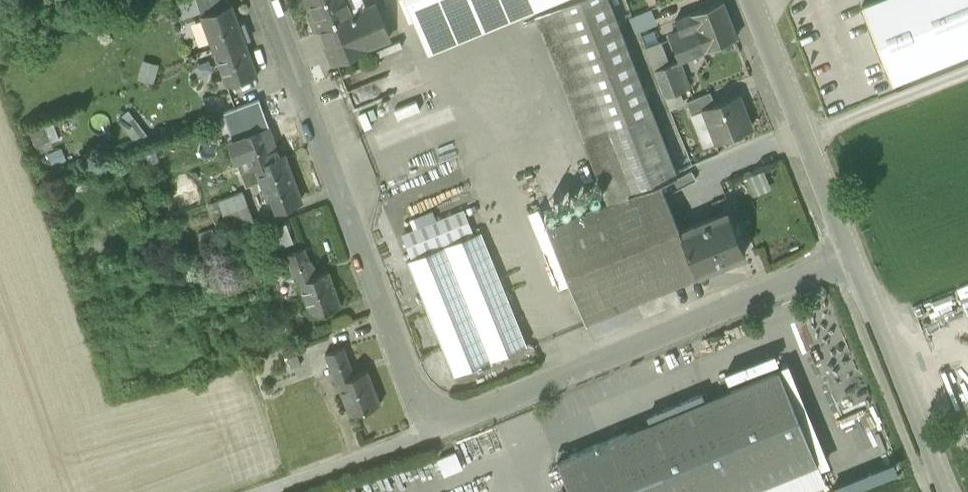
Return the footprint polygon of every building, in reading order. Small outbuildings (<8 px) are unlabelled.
[(201,14),(230,4),(228,0),(196,0),(201,14)] [(313,11),(311,12),(318,29),(323,27),(352,15),(352,14),(363,9),(359,0),(308,0),(313,11)] [(428,52),(556,0),(406,0),(428,52)] [(609,0),(571,0),(555,6),(603,130),(652,111),(609,0)] [(862,4),(892,79),(967,49),(967,0),(872,0),(862,4)] [(723,1),(690,13),(705,50),(737,37),(723,1)] [(201,14),(200,15),(214,53),(215,53),(215,52),(245,41),(232,4),(230,4),(201,14)] [(363,9),(352,14),(352,15),(323,27),(330,44),(326,45),(333,62),(366,49),(365,47),(389,37),(376,4),(363,9)] [(636,31),(657,21),(650,6),(629,16),(636,31)] [(690,13),(675,19),(681,32),(645,47),(654,70),(680,60),(705,50),(690,13)] [(245,41),(215,52),(215,53),(227,86),(257,75),(245,41)] [(137,77),(154,80),(157,60),(141,57),(137,77)] [(680,60),(654,70),(664,96),(679,90),(690,86),(680,60)] [(679,90),(664,96),(668,107),(683,102),(679,90)] [(710,91),(687,100),(692,113),(693,113),(704,109),(703,108),(715,103),(710,91)] [(715,103),(703,108),(704,109),(693,113),(705,144),(716,140),(716,141),(751,127),(737,94),(715,103)] [(652,111),(603,130),(628,193),(659,181),(677,174),(652,111)] [(261,130),(243,137),(243,138),(247,147),(254,167),(255,166),(255,165),(271,159),(261,130)] [(243,138),(236,141),(239,150),(247,147),(243,138)] [(271,159),(255,165),(255,166),(267,199),(272,197),(277,208),(301,199),(296,188),(297,188),(284,154),(271,159)] [(659,181),(628,193),(628,194),(546,228),(554,246),(569,283),(585,320),(697,274),(680,231),(659,181)] [(600,194),(600,192),(600,189),(599,188),(597,186),(595,186),(593,187),(591,188),(590,190),(589,192),(590,194),(591,196),(593,197),(595,197),(597,197),(599,196),(600,194)] [(224,216),(250,207),(243,189),(218,198),(224,216)] [(585,200),(586,198),(585,196),(584,194),(582,193),(580,192),(578,193),(576,194),(575,196),(574,198),(575,200),(576,202),(578,203),(580,203),(582,203),(584,202),(585,200)] [(723,197),(711,202),(716,216),(719,215),(728,211),(723,197)] [(570,206),(571,204),(570,202),(569,200),(567,199),(565,198),(563,199),(561,200),(560,202),(560,204),(560,206),(561,208),(563,209),(565,209),(567,209),(569,208),(570,206)] [(556,212),(556,210),(555,208),(554,206),(552,205),(550,204),(548,205),(546,206),(545,208),(545,210),(545,212),(546,214),(548,215),(550,215),(553,215),(554,214),(556,212)] [(528,348),(487,228),(475,232),(466,206),(438,215),(435,207),(410,216),(414,227),(403,230),(453,374),(528,348)] [(539,209),(528,214),(543,251),(554,246),(546,228),(539,209)] [(728,211),(719,215),(716,216),(680,231),(697,272),(745,252),(728,211)] [(554,246),(543,251),(558,287),(569,283),(554,246)] [(304,247),(286,254),(286,255),(289,262),(297,283),(298,283),(298,281),(314,275),(304,247)] [(286,255),(277,258),(280,266),(289,262),(286,255)] [(314,275),(298,281),(298,283),(311,315),(341,304),(328,270),(314,275)] [(343,346),(325,353),(336,382),(338,382),(337,381),(354,374),(343,346)] [(301,364),(297,355),(288,359),(292,368),(301,364)] [(354,374),(337,381),(338,382),(350,414),(380,403),(367,369),(354,374)] [(569,455),(567,451),(563,449),(558,451),(556,455),(558,460),(557,460),(570,491),(743,491),(817,462),(779,369),(569,455)] [(901,460),(889,463),(887,453),(832,466),(838,491),(905,476),(901,460)]
